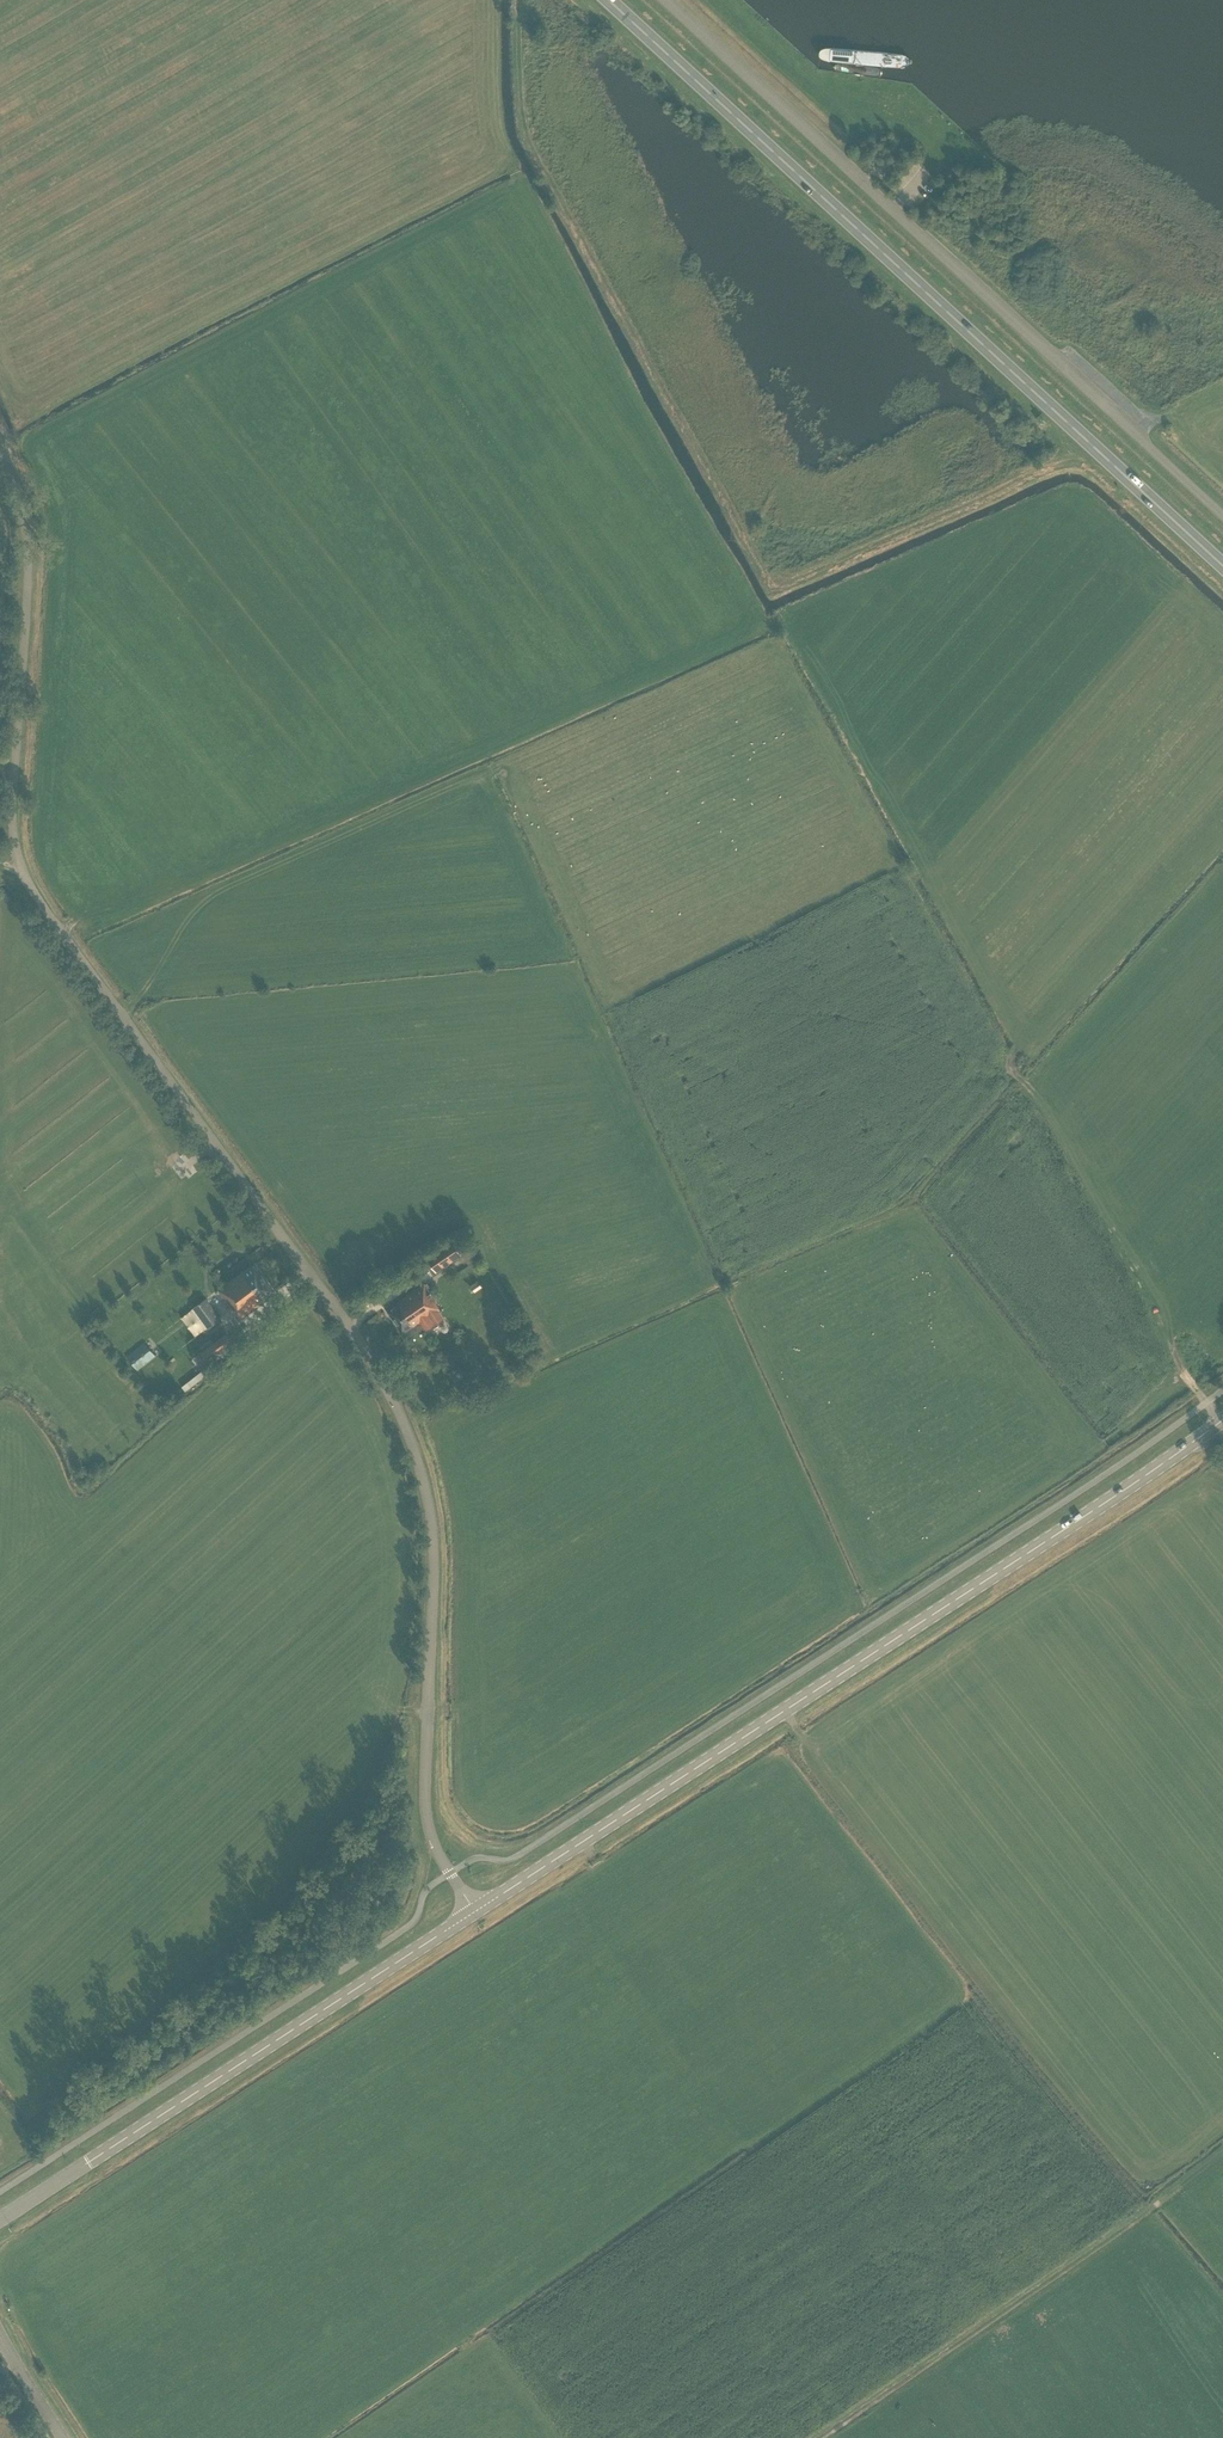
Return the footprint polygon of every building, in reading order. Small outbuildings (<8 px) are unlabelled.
[(451,1242),(427,1258),(436,1272),(461,1255),(451,1242)] [(480,1258),(470,1245),(462,1250),(472,1264),(480,1258)] [(452,1263),(455,1268),(467,1262),(464,1257),(452,1263)] [(262,1300),(273,1292),(253,1265),(219,1290),(233,1310),(234,1309),(241,1318),(263,1302),(262,1300)] [(387,1299),(395,1285),(389,1281),(381,1296),(387,1299)] [(481,1287),(478,1282),(470,1287),(474,1292),(481,1287)] [(438,1310),(440,1309),(435,1302),(426,1288),(429,1287),(427,1284),(425,1286),(424,1284),(386,1310),(403,1334),(406,1332),(410,1337),(423,1328),(425,1330),(443,1317),(438,1310)] [(208,1328),(219,1319),(205,1300),(193,1309),(208,1328)] [(207,1361),(231,1343),(225,1335),(210,1347),(206,1342),(197,1349),(207,1361)] [(144,1342),(126,1357),(137,1372),(156,1357),(144,1342)] [(182,1393),(209,1374),(205,1368),(178,1388),(182,1393)]
